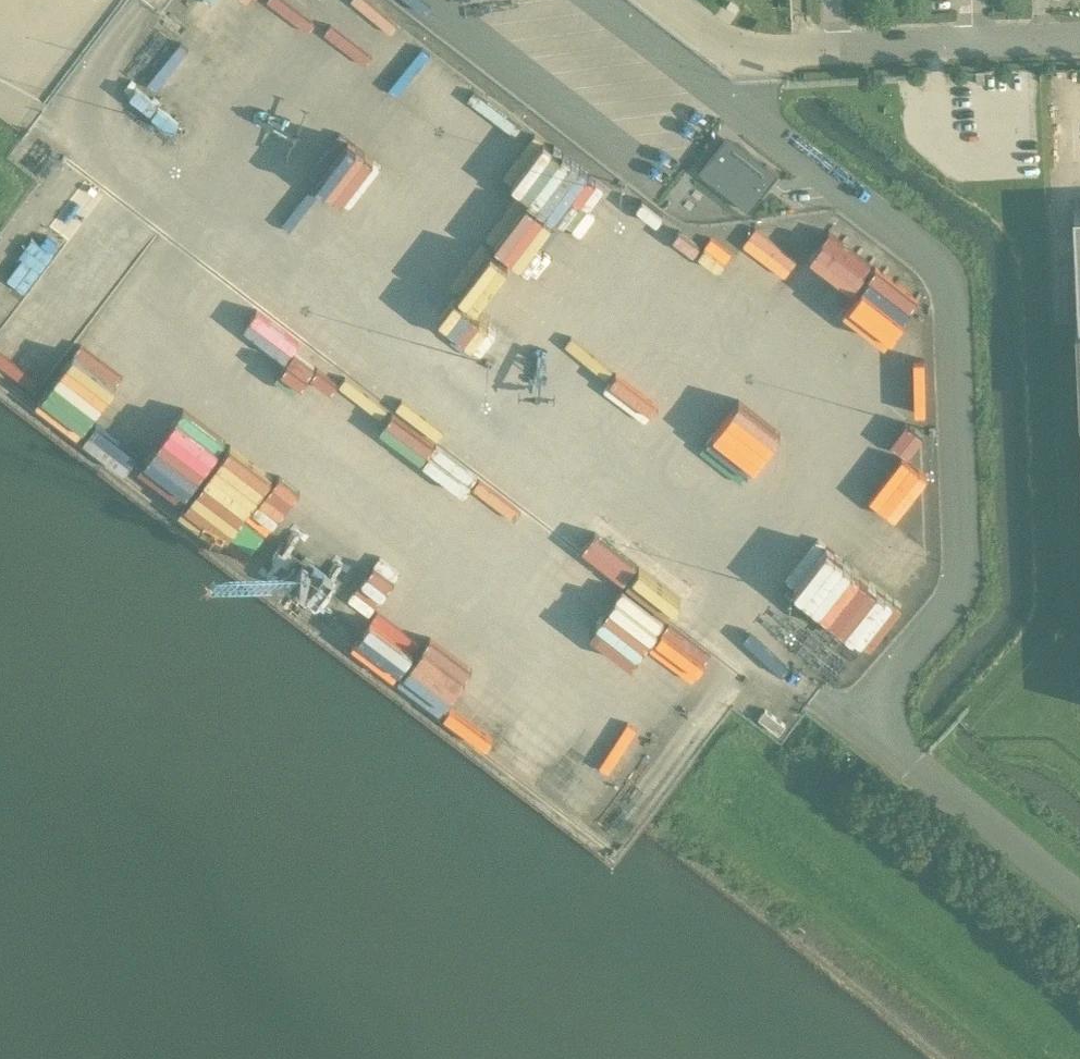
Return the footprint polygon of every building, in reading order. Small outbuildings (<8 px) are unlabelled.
[(778,173),(766,163),(765,165),(736,142),(732,148),(723,142),(715,152),(713,150),(698,171),(749,211),(778,173)] [(366,207),(402,167),(388,155),(352,195),(366,207)] [(879,341),(916,289),(818,218),(790,256),(743,222),(718,256),(670,221),(648,251),(695,285),(702,276),(794,343),(824,301),(879,341)] [(644,315),(575,409),(671,478),(723,406),(679,374),(695,352),(644,315)] [(870,410),(929,407),(925,348),(866,351),(870,410)] [(509,363),(509,373),(545,374),(545,352),(488,351),(487,362),(509,363)] [(899,416),(876,416),(878,469),(901,469),(899,416)] [(923,502),(924,478),(877,477),(877,502),(923,502)] [(837,680),(856,662),(829,634),(810,652),(837,680)] [(765,709),(758,718),(779,733),(785,724),(765,709)]
